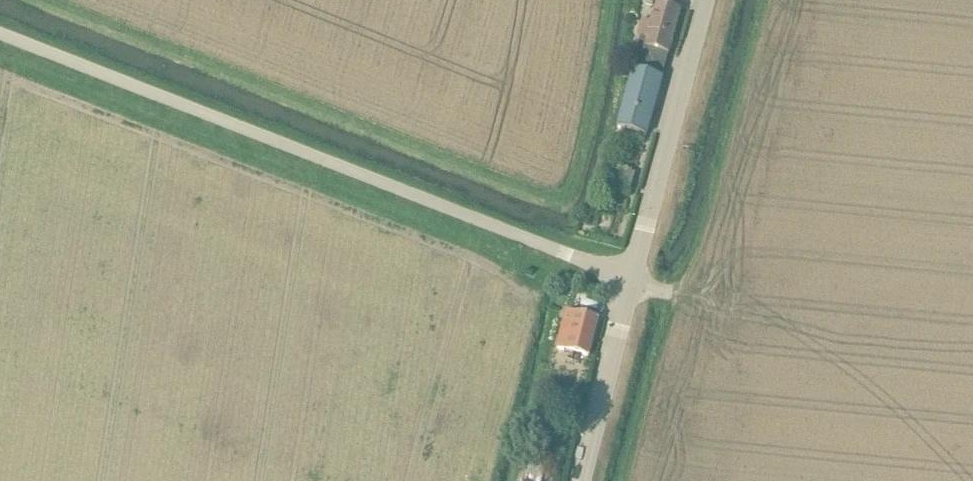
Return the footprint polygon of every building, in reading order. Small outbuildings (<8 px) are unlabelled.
[(669,55),(681,11),(655,4),(650,24),(641,21),(637,37),(646,40),(643,49),(669,55)] [(646,136),(662,79),(633,71),(617,129),(646,136)] [(589,358),(598,320),(566,312),(556,350),(589,358)] [(545,471),(526,468),(524,480),(542,480),(545,471)]
